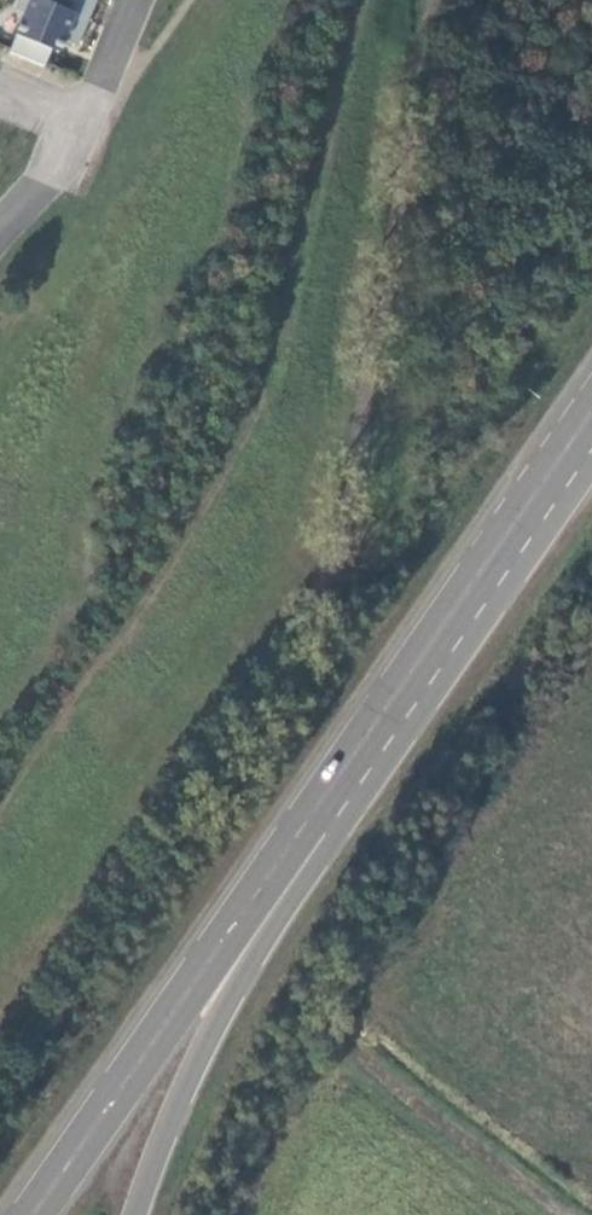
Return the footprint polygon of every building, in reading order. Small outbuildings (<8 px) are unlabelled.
[(17,12),(25,15),(10,52),(45,67),(51,50),(58,53),(63,42),(76,47),(88,19),(42,0),(21,0),(17,12)] [(96,0),(42,0),(88,19),(96,0)]
